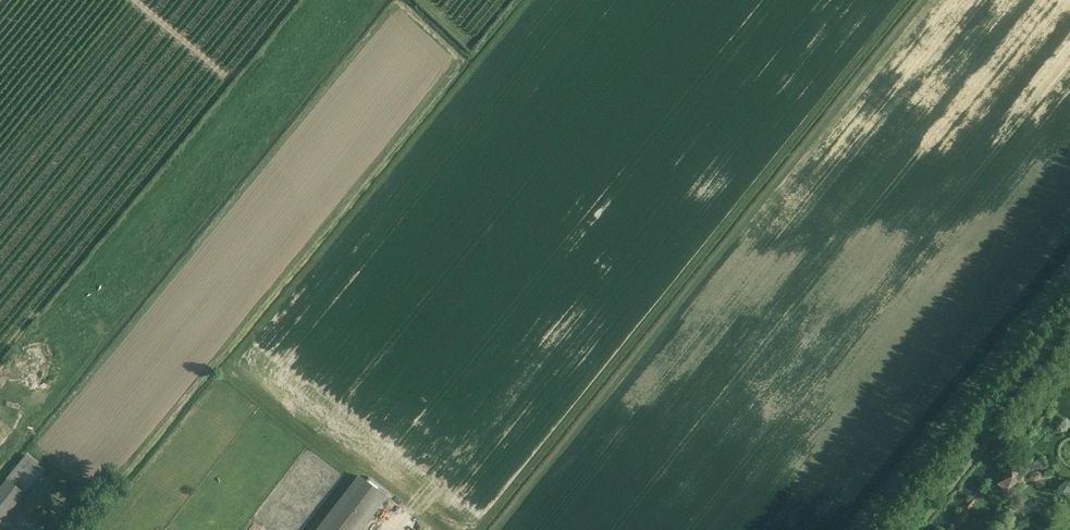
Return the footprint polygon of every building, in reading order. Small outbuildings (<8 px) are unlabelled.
[(41,468),(25,454),(0,486),(0,520),(41,468)] [(1006,493),(1014,485),(1016,482),(1015,482),(1029,470),(1044,469),(1048,466),(1041,457),(1027,469),(1023,466),(1022,468),(1012,459),(1002,470),(1007,475),(998,485),(1006,493)] [(318,529),(362,529),(387,498),(360,476),(318,529)] [(1059,487),(1063,492),(1069,492),(1069,481),(1067,480),(1059,487)] [(957,520),(961,524),(969,515),(965,511),(957,520)]
